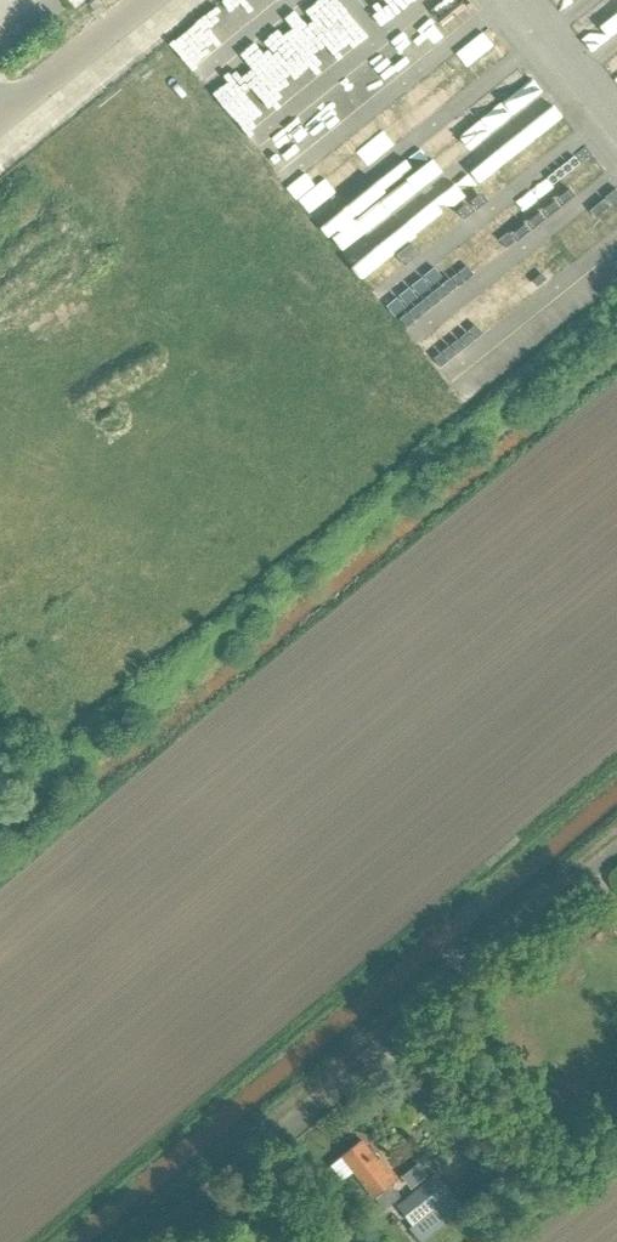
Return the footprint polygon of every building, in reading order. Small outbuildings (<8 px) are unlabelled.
[(616,89),(616,0),(549,0),(616,89)] [(540,228),(591,173),(511,35),(450,69),(452,71),(278,170),(290,191),(369,146),(374,154),(422,126),(424,134),(403,157),(411,171),(388,184),(368,178),(322,227),(344,267),(471,235),(470,237),(482,258),(517,249),(507,283),(512,305),(490,329),(494,330),(589,276),(583,253),(600,235),(604,234),(582,227),(603,216),(541,231),(540,228)] [(391,1184),(395,1181),(363,1140),(342,1155),(330,1165),(342,1180),(354,1171),(375,1197),(376,1197),(385,1208),(401,1196),(391,1184)] [(408,1188),(426,1174),(415,1161),(398,1175),(408,1188)] [(471,1215),(435,1174),(396,1206),(426,1241),(439,1241),(471,1215)] [(492,1239),(485,1231),(473,1241),(488,1241),(492,1239)]
